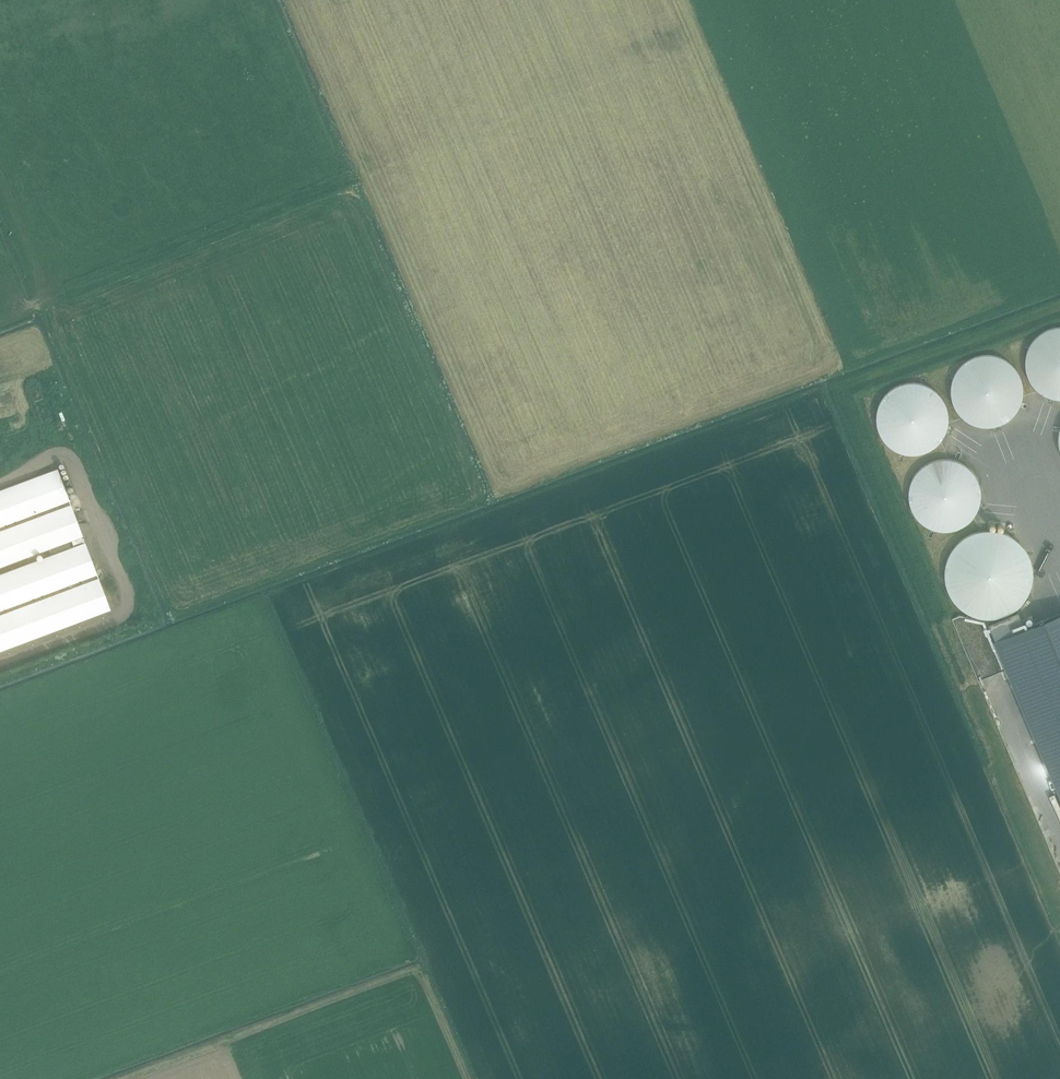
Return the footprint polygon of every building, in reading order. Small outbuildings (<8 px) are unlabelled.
[(79,536),(54,471),(0,491),(0,565),(79,536)] [(106,610),(82,544),(0,575),(0,649),(106,610)] [(992,639),(1059,796),(1059,610),(992,639)]
